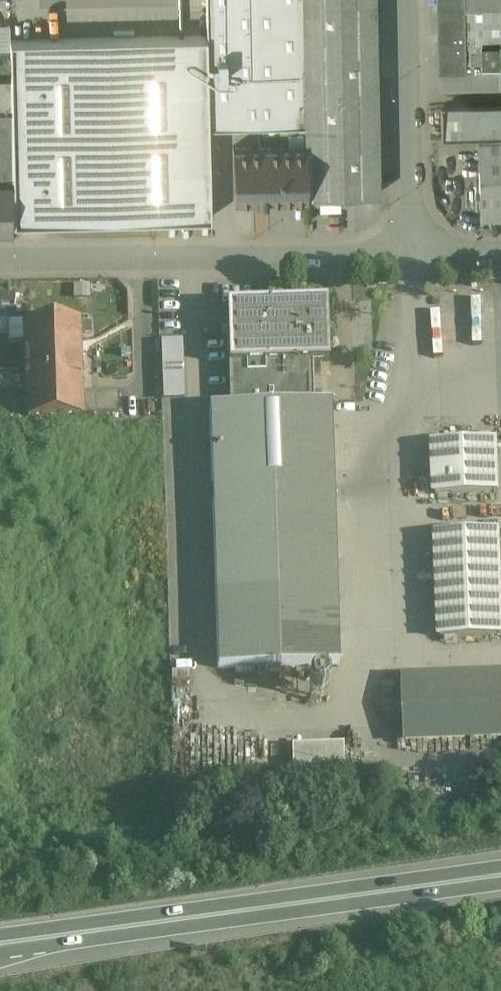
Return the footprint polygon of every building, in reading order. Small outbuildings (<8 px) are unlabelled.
[(206,37),(208,127),(274,126),(304,125),(301,0),(205,0),(206,37)] [(304,125),(304,134),(305,146),(306,197),(379,195),(375,0),(301,0),(304,125)] [(440,70),(468,69),(468,58),(467,0),(438,0),(440,70)] [(468,46),(483,46),(500,46),(500,0),(467,0),(468,46)] [(206,37),(9,41),(13,224),(210,219),(208,127),(206,37)] [(483,46),(483,50),(483,66),(483,68),(500,67),(500,86),(500,46),(483,46)] [(483,50),(471,51),(472,66),(483,66),(483,50)] [(441,112),(441,139),(477,138),(500,137),(500,110),(441,112)] [(0,113),(0,185),(11,185),(10,113),(0,113)] [(304,125),(274,126),(274,135),(304,134),(304,125)] [(477,138),(480,219),(500,218),(500,137),(477,138)] [(305,146),(232,148),(233,198),(306,197),(305,146)] [(11,230),(11,185),(0,185),(0,230),(11,230)] [(325,303),(225,306),(228,366),(308,364),(328,363),(325,303)] [(79,319),(24,321),(27,417),(81,415),(81,394),(79,319)] [(169,397),(190,396),(188,338),(167,338),(169,397)] [(308,364),(255,365),(256,386),(228,387),(229,407),(309,404),(308,364)] [(81,394),(81,415),(119,413),(118,393),(81,394)] [(229,407),(209,408),(218,665),(339,660),(330,404),(309,404),(229,407)] [(494,442),(434,444),(436,494),(495,492),(494,442)] [(497,532),(436,534),(440,634),(500,632),(497,532)] [(411,739),(500,734),(500,667),(408,671),(411,739)] [(354,762),(353,738),(290,741),(291,765),(354,762)]
